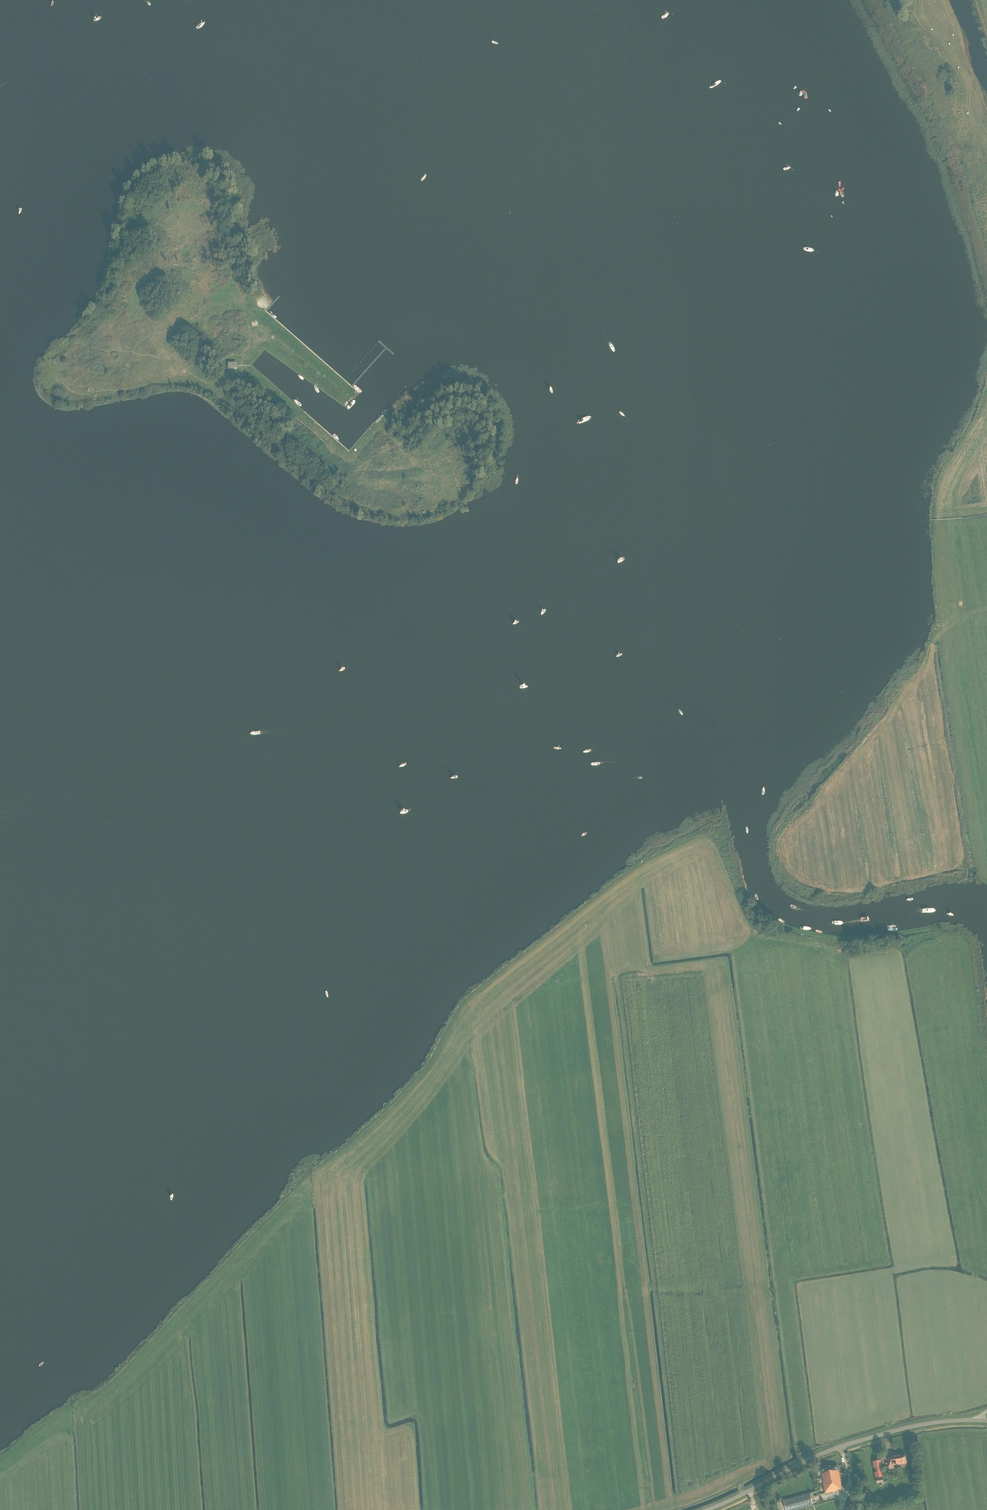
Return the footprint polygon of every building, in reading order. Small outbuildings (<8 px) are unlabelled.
[(897,1456),(896,1456),(892,1456),(892,1458),(888,1458),(889,1468),(894,1467),(893,1465),(906,1463),(905,1454),(899,1455),(899,1456),(897,1456)] [(883,1477),(880,1461),(873,1462),(874,1468),(876,1468),(877,1472),(875,1472),(876,1478),(883,1477)] [(838,1465),(821,1468),(822,1473),(825,1493),(837,1491),(837,1490),(842,1489),(839,1472),(838,1472),(838,1470),(839,1470),(838,1465)] [(813,1505),(810,1493),(783,1501),(786,1509),(796,1509),(813,1505)]
